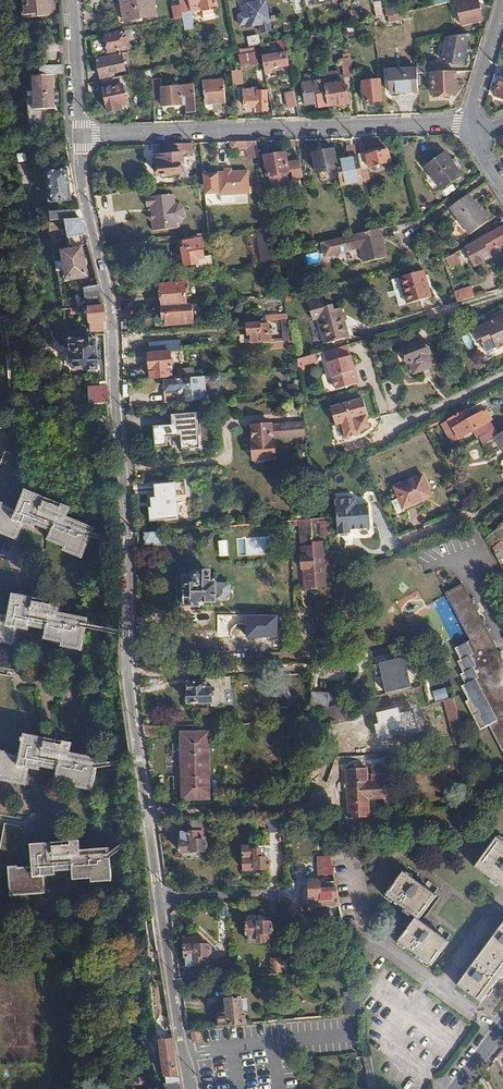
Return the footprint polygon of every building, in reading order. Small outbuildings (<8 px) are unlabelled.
[(46,1),(45,0),(21,0),(24,18),(38,16),(38,19),(48,18),(46,1)] [(46,1),(48,18),(57,16),(54,0),(46,1)] [(123,22),(156,16),(152,0),(125,0),(119,1),(121,12),(123,22)] [(182,20),(184,32),(193,30),(191,22),(193,22),(190,10),(217,5),(216,0),(178,0),(182,20)] [(272,32),(266,0),(255,0),(255,3),(242,6),(246,28),(260,26),(261,34),(272,32)] [(477,0),(476,0),(457,4),(462,25),(482,21),(477,0)] [(376,20),(383,18),(381,3),(374,4),(376,20)] [(386,18),(399,15),(398,8),(389,10),(388,7),(385,8),(386,18)] [(293,20),(283,22),(284,32),(294,30),(293,20)] [(402,40),(401,32),(385,34),(386,44),(394,44),(394,41),(402,40)] [(97,42),(100,56),(127,50),(125,41),(124,34),(117,35),(117,34),(111,35),(111,37),(101,39),(101,42),(97,42)] [(247,40),(249,48),(259,45),(257,37),(247,40)] [(460,39),(453,37),(449,54),(455,56),(454,64),(461,66),(466,45),(459,44),(460,39)] [(86,45),(87,59),(100,56),(97,42),(86,45)] [(288,46),(287,42),(280,43),(282,53),(287,52),(286,46),(288,46)] [(133,69),(130,54),(96,62),(100,80),(112,77),(112,75),(133,69)] [(280,54),(262,58),(264,67),(265,71),(282,67),(280,54)] [(257,64),(256,55),(239,57),(241,66),(257,64)] [(351,75),(348,58),(340,60),(342,76),(351,75)] [(265,71),(264,67),(258,67),(258,71),(257,71),(258,77),(266,76),(265,71)] [(61,100),(57,68),(37,70),(41,104),(61,100)] [(418,91),(416,69),(388,72),(389,94),(418,91)] [(242,72),(231,73),(233,85),(243,84),(242,72)] [(455,93),(455,72),(431,73),(432,95),(455,93)] [(126,105),(120,77),(101,82),(107,109),(108,109),(109,112),(121,109),(122,106),(126,105)] [(226,104),(224,81),(203,82),(204,105),(226,104)] [(381,101),(379,81),(362,83),(365,103),(381,101)] [(326,90),(329,105),(349,103),(347,86),(345,87),(344,82),(326,85),(326,90)] [(196,113),(194,88),(161,90),(162,107),(182,106),(181,97),(185,97),(186,114),(196,113)] [(257,90),(244,91),(245,108),(258,108),(258,111),(266,111),(266,92),(257,92),(257,90)] [(319,107),(329,105),(326,90),(303,94),(305,105),(318,103),(319,107)] [(298,107),(295,92),(287,93),(289,108),(298,107)] [(250,159),(259,159),(256,142),(231,143),(231,151),(249,150),(250,159)] [(158,157),(156,167),(156,169),(161,174),(180,173),(180,165),(183,164),(183,155),(194,155),(194,145),(169,146),(169,157),(158,157)] [(380,149),(359,154),(363,170),(391,162),(388,150),(381,152),(380,149)] [(337,163),(335,151),(314,155),(317,173),(339,169),(337,163)] [(304,178),(300,160),(291,162),(291,164),(286,165),(285,154),(266,157),(269,178),(270,178),(272,189),(289,186),(287,174),(288,174),(288,173),(292,173),(293,180),(304,178)] [(455,177),(442,155),(424,167),(438,189),(455,177)] [(365,182),(359,157),(337,163),(339,169),(343,187),(365,182)] [(71,199),(68,168),(50,170),(54,201),(71,199)] [(251,195),(250,169),(219,170),(220,204),(237,204),(237,196),(251,195)] [(488,220),(469,193),(449,207),(468,234),(488,220)] [(148,196),(151,232),(179,229),(179,223),(187,222),(185,204),(177,204),(176,194),(148,196)] [(99,203),(101,226),(122,223),(120,212),(112,213),(111,202),(99,203)] [(81,218),(76,218),(65,220),(70,236),(86,235),(81,218)] [(382,228),(378,229),(353,235),(345,237),(347,250),(361,247),(363,262),(388,256),(382,228)] [(466,250),(475,266),(491,257),(489,253),(502,245),(502,228),(466,250)] [(204,260),(201,241),(184,243),(184,249),(183,250),(184,266),(197,264),(196,261),(204,260)] [(83,249),(64,252),(69,278),(87,275),(83,249)] [(308,265),(321,261),(318,251),(305,255),(308,265)] [(460,262),(456,255),(447,260),(451,267),(460,262)] [(429,280),(425,271),(394,280),(401,306),(431,297),(427,281),(429,280)] [(161,286),(163,306),(181,305),(187,305),(186,284),(161,286)] [(89,298),(102,297),(99,285),(84,287),(86,298),(89,298)] [(472,288),(454,293),(457,305),(475,299),(472,288)] [(90,307),(103,306),(103,299),(102,297),(89,298),(90,307)] [(322,299),(308,302),(313,320),(318,318),(325,344),(348,338),(341,309),(334,310),(332,305),(324,307),(322,299)] [(187,305),(176,305),(176,306),(164,307),(165,325),(195,323),(193,304),(187,305)] [(90,307),(89,307),(90,321),(104,320),(103,306),(90,307)] [(480,323),(471,311),(465,317),(474,328),(480,323)] [(473,331),(479,342),(482,340),(484,344),(483,345),(487,352),(497,347),(498,350),(502,347),(502,316),(473,331)] [(267,344),(272,343),(270,324),(260,325),(260,324),(248,325),(249,334),(252,334),(253,344),(265,342),(265,344),(267,344)] [(432,354),(426,340),(402,351),(403,353),(402,356),(404,361),(407,362),(408,364),(410,363),(414,374),(439,364),(435,353),(432,354)] [(68,358),(68,364),(69,366),(71,366),(72,369),(83,368),(83,370),(96,369),(95,342),(72,342),(72,357),(70,357),(68,358)] [(293,350),(292,342),(272,343),(267,344),(268,351),(293,350)] [(150,344),(151,353),(168,352),(167,343),(150,344)] [(346,346),(323,352),(329,378),(332,378),(334,390),(354,385),(356,380),(346,346)] [(149,355),(151,380),(173,378),(170,353),(149,355)] [(319,354),(297,360),(299,367),(320,360),(319,354)] [(191,401),(190,378),(167,381),(168,393),(166,393),(166,402),(191,401)] [(90,387),(91,404),(109,403),(108,395),(108,385),(90,387)] [(366,415),(362,399),(331,407),(335,424),(342,423),(346,438),(360,435),(359,430),(369,428),(365,416),(366,415)] [(196,412),(171,414),(171,424),(152,425),(154,446),(166,445),(166,436),(180,435),(181,449),(199,448),(196,412)] [(472,419),(469,412),(450,421),(460,439),(487,424),(482,414),(472,419)] [(253,441),(252,441),(253,463),(274,462),(274,441),(305,440),(304,424),(253,427),(253,441)] [(5,451),(0,464),(0,533),(16,539),(23,523),(32,526),(34,523),(49,530),(46,538),(61,544),(61,546),(80,554),(87,536),(91,524),(65,513),(68,504),(24,488),(16,509),(2,503),(20,457),(5,451)] [(451,454),(444,458),(453,474),(459,470),(451,454)] [(404,512),(402,509),(430,497),(422,477),(394,489),(398,499),(391,502),(396,516),(404,512)] [(176,483),(155,484),(156,491),(157,498),(152,499),(154,508),(151,508),(152,522),(180,520),(176,483)] [(355,499),(334,501),(337,534),(340,536),(347,536),(349,533),(349,530),(369,528),(367,503),(355,504),(355,499)] [(321,535),(329,535),(328,520),(321,520),(321,535)] [(502,536),(497,530),(487,538),(493,545),(502,536)] [(167,531),(147,532),(148,544),(156,543),(156,545),(168,545),(167,531)] [(219,556),(228,555),(228,539),(219,539),(219,556)] [(494,545),(502,569),(502,541),(494,545)] [(312,547),(299,548),(303,589),(315,588),(315,584),(312,547)] [(158,562),(157,551),(140,553),(142,564),(158,562)] [(322,556),(323,572),(332,572),(330,555),(322,556)] [(226,587),(226,577),(193,577),(193,584),(188,584),(188,611),(216,611),(216,605),(226,605),(226,604),(237,604),(240,601),(240,590),(237,587),(226,587)] [(462,587),(445,595),(469,641),(454,650),(460,661),(457,663),(462,674),(459,676),(464,686),(460,688),(467,700),(465,702),(479,730),(488,725),(502,754),(502,665),(462,587)] [(4,640),(13,642),(17,626),(27,627),(28,624),(45,628),(43,637),(58,640),(58,643),(78,647),(83,624),(84,615),(59,609),(60,600),(13,590),(9,612),(0,611),(0,660),(4,640)] [(277,615),(247,615),(247,638),(277,638),(277,615)] [(404,657),(378,663),(385,693),(411,687),(404,657)] [(15,671),(0,668),(0,735),(1,735),(15,671)] [(215,693),(214,687),(211,687),(211,684),(207,684),(206,680),(189,681),(190,690),(188,690),(189,703),(213,701),(213,693),(215,693)] [(285,693),(277,694),(279,707),(287,705),(285,693)] [(311,710),(311,711),(328,707),(329,694),(312,694),(311,710)] [(456,746),(465,743),(464,739),(453,698),(443,701),(456,746)] [(302,723),(311,723),(311,711),(311,710),(302,711),(302,723)] [(144,726),(146,735),(162,735),(162,726),(144,726)] [(25,729),(19,751),(6,749),(5,747),(0,746),(0,810),(7,811),(14,778),(25,780),(28,764),(39,766),(40,763),(57,767),(55,775),(71,779),(71,781),(90,786),(95,764),(96,755),(69,749),(71,739),(25,729)] [(183,798),(209,798),(208,732),(183,733),(183,798)] [(466,779),(474,777),(469,759),(461,761),(466,779)] [(367,769),(347,770),(349,818),(369,816),(368,799),(385,798),(384,781),(367,781),(367,769)] [(281,817),(265,817),(265,829),(281,829),(281,817)] [(13,857),(20,823),(4,820),(0,841),(0,855),(13,857)] [(202,820),(180,821),(181,840),(180,840),(180,851),(203,851),(208,847),(207,841),(203,837),(202,820)] [(496,837),(474,868),(502,890),(502,843),(496,837)] [(78,838),(32,843),(34,865),(19,867),(19,866),(11,867),(13,895),(47,892),(46,875),(56,874),(56,870),(74,869),(75,877),(91,876),(91,879),(111,876),(110,860),(108,845),(79,848),(78,838)] [(241,846),(242,870),(267,869),(270,866),(270,860),(266,857),(266,854),(263,852),(259,851),(259,849),(253,849),(253,845),(241,846)] [(334,874),(330,857),(318,858),(319,876),(334,874)] [(420,921),(436,897),(404,873),(386,897),(416,918),(398,943),(430,966),(449,943),(420,921)] [(330,917),(343,917),(336,886),(330,886),(330,885),(326,885),(323,883),(321,883),(317,880),(311,880),(308,883),(309,906),(329,907),(330,917)] [(148,941),(157,941),(154,926),(153,917),(146,919),(148,941)] [(456,985),(480,1003),(502,971),(502,920),(456,985)] [(269,922),(246,923),(246,933),(257,933),(257,942),(263,942),(263,940),(268,939),(270,936),(270,934),(273,930),(273,925),(269,922)] [(185,957),(186,957),(187,965),(203,964),(202,961),(207,960),(209,958),(210,956),(213,952),(212,946),(206,944),(185,944),(185,957)] [(205,969),(205,977),(229,976),(229,959),(218,960),(218,969),(205,969)] [(271,975),(282,974),(281,961),(271,961),(271,975)] [(218,1014),(219,1026),(244,1024),(244,1013),(242,1013),(241,998),(227,999),(228,1014),(218,1014)] [(346,1016),(356,1016),(361,1015),(359,1003),(345,1005),(346,1016)] [(200,1031),(191,1033),(193,1043),(202,1040),(200,1031)] [(173,1038),(159,1041),(167,1084),(167,1088),(181,1088),(173,1038)] [(370,1088),(377,1088),(370,1055),(364,1055),(370,1088)] [(142,1075),(131,1077),(132,1083),(135,1084),(142,1084),(143,1080),(142,1075)]
